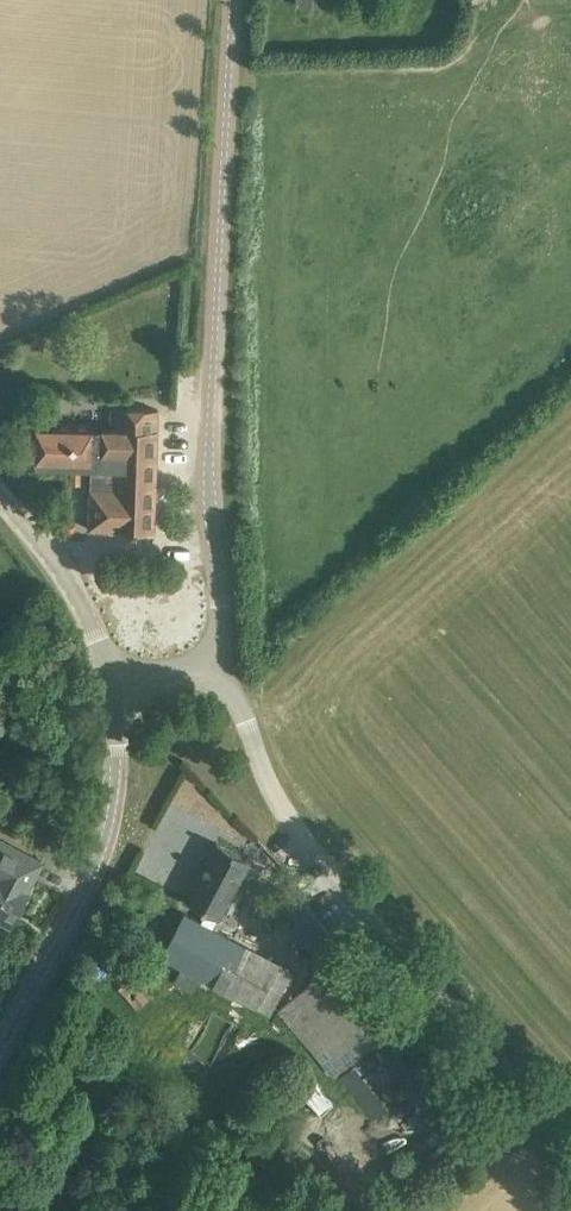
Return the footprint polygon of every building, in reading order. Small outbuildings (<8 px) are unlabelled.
[(112,428),(36,424),(36,466),(72,466),(72,482),(82,482),(82,467),(91,467),(89,527),(154,530),(158,409),(113,406),(112,428)] [(0,839),(0,917),(11,923),(27,892),(25,891),(41,862),(0,839)] [(249,859),(217,842),(186,899),(219,917),(249,859)] [(334,1075),(402,1017),(294,890),(280,902),(296,920),(331,965),(278,1010),(334,1075)] [(281,961),(185,911),(161,956),(256,1006),(281,961)] [(149,997),(130,976),(118,987),(137,1008),(149,997)] [(317,1113),(331,1104),(313,1077),(299,1087),(317,1113)]
